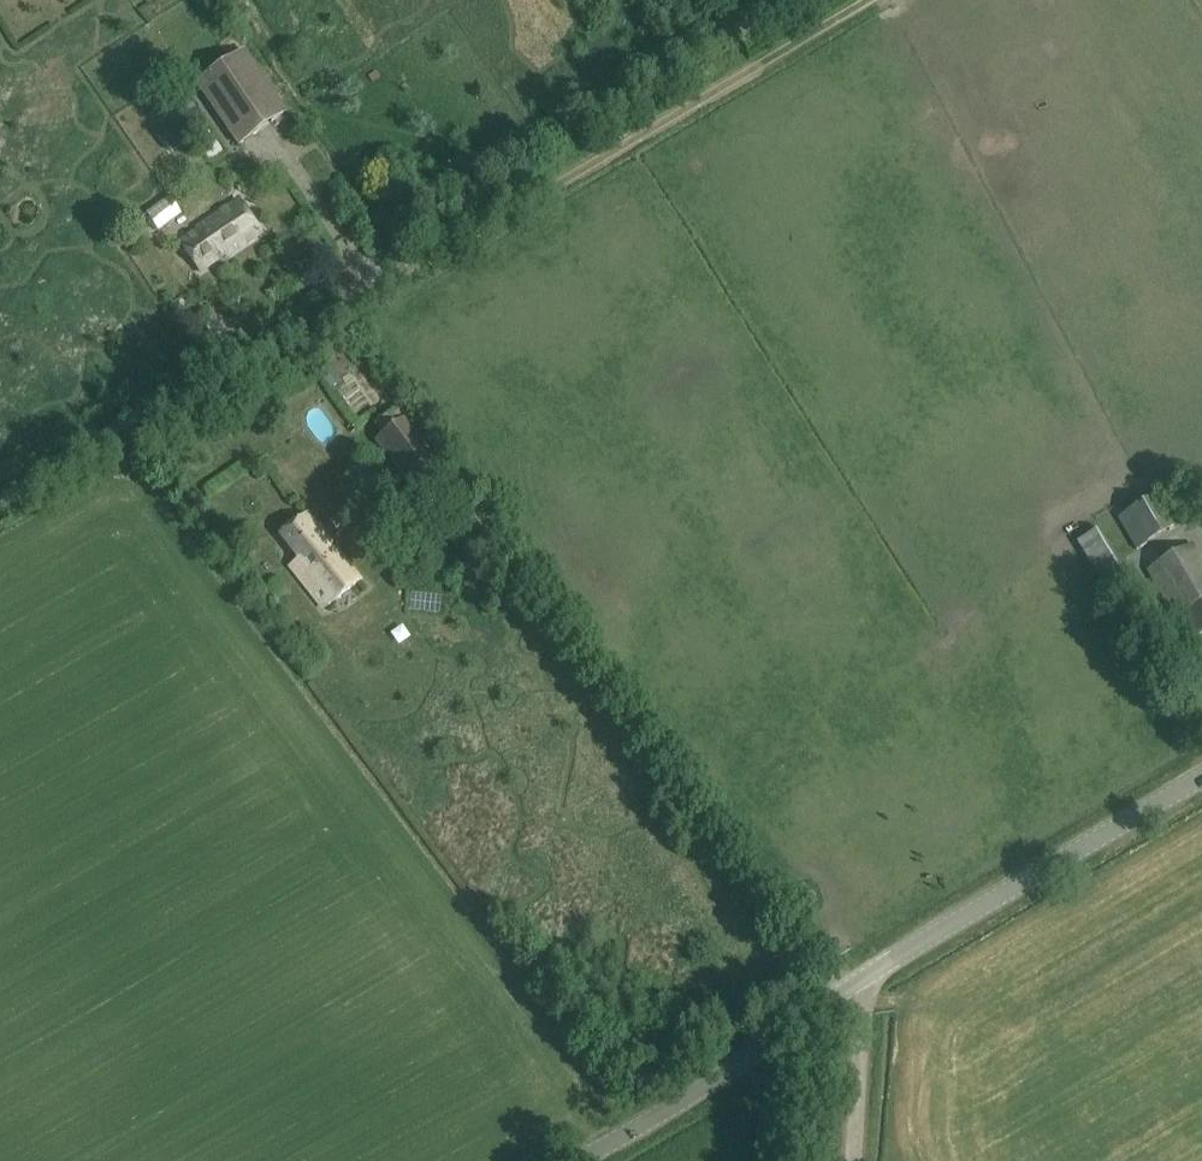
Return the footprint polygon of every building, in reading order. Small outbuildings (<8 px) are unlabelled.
[(244,50),(195,84),(237,146),(286,113),(244,50)] [(146,215),(159,232),(182,215),(170,198),(146,215)] [(226,256),(261,232),(238,200),(197,228),(198,230),(180,242),(200,271),(225,254),(226,256)] [(407,416),(374,441),(410,489),(443,464),(407,416)] [(1142,540),(1162,521),(1141,499),(1134,506),(1137,509),(1124,521),(1142,540)] [(323,608),(359,580),(307,514),(281,535),(300,559),(290,566),(323,608)] [(1077,542),(1115,606),(1138,594),(1100,530),(1077,542)] [(1192,545),(1149,570),(1171,607),(1172,606),(1190,639),(1201,632),(1201,563),(1192,545)]
